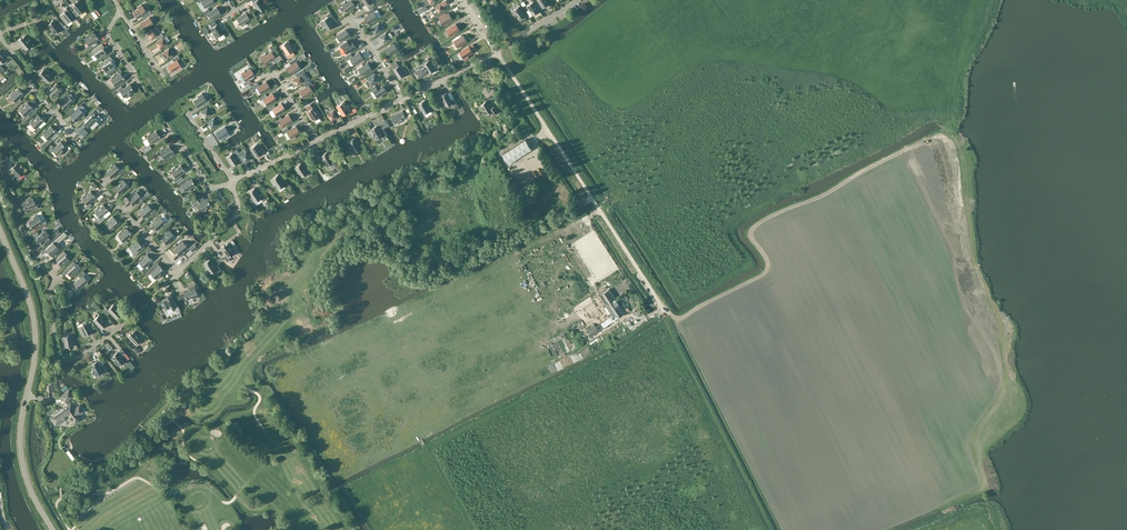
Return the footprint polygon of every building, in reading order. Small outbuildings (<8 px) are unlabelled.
[(263,3),(262,3),(260,0),(252,0),(253,2),(252,3),(258,12),(266,7),(263,3)] [(341,4),(346,12),(356,6),(355,5),(359,3),(357,0),(350,0),(346,2),(346,1),(341,4)] [(366,6),(367,5),(369,9),(374,5),(372,2),(373,1),(372,0),(363,0),(366,6)] [(435,7),(439,13),(446,9),(443,6),(449,3),(448,0),(446,0),(435,7)] [(549,4),(547,0),(537,0),(543,8),(549,4)] [(71,5),(79,15),(85,10),(84,8),(85,8),(85,7),(83,5),(82,5),(78,1),(75,4),(74,3),(71,5)] [(533,15),(539,11),(533,2),(527,6),(533,15)] [(423,13),(429,9),(425,3),(419,7),(423,13)] [(138,9),(133,12),(137,18),(142,16),(143,18),(152,13),(150,10),(147,12),(142,4),(137,7),(138,9)] [(522,23),(527,19),(525,16),(526,15),(520,6),(512,11),(514,16),(516,15),(519,20),(520,19),(522,23)] [(208,9),(202,12),(204,15),(207,13),(211,20),(221,14),(217,7),(210,11),(208,9)] [(64,12),(59,16),(66,24),(71,20),(72,22),(75,19),(67,8),(63,11),(64,12)] [(369,15),(364,17),(369,24),(378,18),(374,12),(375,11),(373,8),(367,12),(369,15)] [(236,18),(242,26),(246,23),(245,22),(250,19),(250,18),(253,16),(250,11),(246,13),(246,12),(236,18)] [(328,17),(320,22),(323,26),(325,25),(328,30),(334,26),(331,20),(334,19),(330,13),(327,15),(328,17)] [(449,13),(439,19),(443,25),(453,19),(449,13)] [(149,17),(140,23),(144,30),(154,24),(149,17)] [(58,24),(53,19),(50,22),(51,22),(47,25),(51,30),(50,30),(50,31),(52,33),(53,33),(54,33),(55,34),(60,29),(61,30),(64,28),(60,23),(58,24)] [(214,33),(213,34),(216,38),(223,33),(217,24),(215,21),(209,24),(212,27),(211,28),(214,33)] [(379,22),(372,27),(376,34),(383,29),(379,22)] [(456,24),(446,30),(451,36),(460,30),(456,24)] [(154,28),(147,33),(151,40),(156,37),(158,40),(164,36),(162,33),(158,35),(154,28)] [(346,29),(336,35),(341,42),(346,38),(347,40),(350,38),(349,36),(350,36),(346,29)] [(88,50),(94,46),(92,44),(99,39),(97,36),(96,36),(94,32),(89,35),(88,35),(85,36),(85,38),(84,39),(89,45),(86,47),(88,50)] [(390,39),(386,33),(380,37),(384,43),(390,39)] [(463,35),(454,41),(458,48),(467,41),(463,35)] [(21,38),(17,41),(23,47),(21,49),(25,54),(28,52),(26,50),(32,45),(31,44),(32,43),(32,42),(30,40),(29,40),(28,40),(25,36),(21,39),(21,38)] [(167,44),(163,37),(156,42),(160,49),(167,44)] [(291,45),(288,40),(280,45),(286,55),(287,54),(289,58),(295,54),(292,51),(293,50),(290,46),(291,45)] [(342,48),(343,47),(347,54),(356,48),(352,41),(348,44),(346,41),(340,45),(342,48)] [(394,43),(385,49),(389,56),(398,50),(394,43)] [(102,44),(91,51),(93,55),(94,54),(98,59),(107,53),(103,48),(105,47),(102,44)] [(459,52),(465,60),(469,57),(468,56),(473,52),(476,49),(473,44),(469,47),(469,46),(459,52)] [(173,55),(169,48),(162,53),(166,59),(173,55)] [(265,53),(261,56),(266,64),(275,58),(271,51),(266,54),(265,53)] [(351,54),(345,58),(347,61),(350,59),(354,65),(363,59),(359,52),(353,57),(351,54)] [(174,61),(167,66),(172,72),(177,69),(178,70),(182,68),(177,60),(180,58),(178,55),(172,59),(174,61)] [(110,56),(99,64),(101,67),(102,67),(106,72),(115,66),(112,61),(113,60),(110,56)] [(291,65),(287,68),(291,74),(300,68),(296,62),(297,61),(295,58),(289,62),(291,65)] [(423,64),(421,66),(424,70),(426,69),(429,74),(436,69),(432,64),(434,64),(431,59),(423,64)] [(399,66),(397,62),(392,66),(394,69),(393,69),(399,79),(407,74),(404,69),(403,70),(400,65),(399,66)] [(368,63),(358,69),(363,75),(372,69),(368,63)] [(424,70),(421,66),(419,67),(420,68),(414,72),(418,79),(424,75),(422,72),(424,70)] [(45,70),(44,69),(38,75),(46,83),(43,87),(45,89),(50,85),(48,82),(50,81),(49,80),(52,77),(48,73),(48,71),(46,69),(45,69),(45,70)] [(245,81),(243,83),(245,86),(250,82),(249,79),(255,75),(251,69),(246,72),(245,70),(240,73),(245,81)] [(111,79),(115,86),(125,79),(124,77),(123,77),(120,73),(116,76),(115,75),(114,75),(112,77),(112,78),(111,79)] [(375,74),(367,79),(372,85),(379,80),(375,74)] [(300,75),(292,80),(296,86),(304,81),(300,75)] [(306,87),(299,91),(303,98),(313,92),(309,85),(312,83),(310,80),(304,84),(306,87)] [(258,83),(252,86),(254,89),(257,88),(261,94),(270,88),(266,81),(259,85),(258,83)] [(56,83),(47,93),(49,96),(50,95),(55,99),(63,91),(58,87),(59,86),(56,83)] [(121,86),(116,89),(118,92),(120,91),(124,97),(126,97),(127,97),(129,96),(129,95),(129,94),(134,91),(132,89),(133,88),(130,84),(123,88),(121,86)] [(377,89),(375,86),(372,88),(378,99),(383,96),(382,95),(387,91),(383,85),(377,89)] [(17,105),(22,100),(20,98),(24,94),(21,91),(18,88),(14,92),(13,92),(12,92),(10,94),(10,95),(11,95),(10,96),(15,102),(14,103),(17,105)] [(63,96),(65,98),(59,104),(63,107),(66,109),(70,105),(71,106),(72,106),(74,104),(74,103),(73,102),(74,101),(69,96),(70,94),(68,91),(63,96)] [(451,100),(447,92),(443,94),(444,95),(440,97),(443,102),(442,102),(442,103),(443,106),(444,106),(445,106),(446,107),(453,103),(454,106),(457,104),(454,98),(451,100)] [(198,97),(193,101),(197,107),(203,104),(205,107),(210,103),(208,100),(207,101),(202,93),(197,96),(198,97)] [(272,93),(263,99),(267,106),(276,100),(272,93)] [(431,110),(425,100),(421,102),(422,103),(418,104),(421,109),(420,110),(420,111),(422,113),(423,114),(423,113),(424,114),(431,110)] [(344,101),(336,106),(342,116),(349,112),(350,115),(353,113),(348,105),(347,106),(344,101)] [(492,108),(487,101),(483,103),(483,104),(480,106),(483,111),(483,112),(484,115),(485,115),(486,114),(487,116),(493,111),(495,114),(498,112),(494,106),(492,108)] [(28,114),(33,108),(31,105),(27,102),(23,106),(22,106),(20,108),(20,109),(19,111),(24,116),(22,118),(25,121),(30,116),(28,114)] [(85,113),(79,108),(82,105),(79,103),(74,108),(76,110),(70,116),(73,119),(73,118),(77,122),(81,118),(82,118),(84,116),(84,115),(84,114),(85,113)] [(281,103),(272,109),(276,116),(285,110),(281,103)] [(307,111),(306,111),(312,121),(320,116),(318,111),(316,112),(313,107),(312,108),(310,104),(305,108),(307,111)] [(189,106),(183,109),(187,115),(192,111),(189,106)] [(207,108),(201,112),(205,118),(211,114),(207,108)] [(334,123),(332,121),(338,117),(333,110),(327,115),(331,121),(330,122),(332,125),(334,123)] [(403,110),(392,116),(395,123),(397,123),(398,124),(400,123),(401,121),(400,121),(406,118),(404,115),(405,115),(403,110)] [(94,114),(84,123),(87,126),(88,125),(92,129),(100,122),(96,118),(97,117),(94,114)] [(274,120),(276,123),(279,121),(283,127),(293,121),(288,114),(282,119),(280,116),(274,120)] [(39,127),(45,121),(42,118),(41,118),(38,115),(34,119),(34,118),(33,118),(31,120),(31,122),(30,123),(35,129),(33,131),(36,133),(41,129),(39,127)] [(214,118),(207,122),(212,129),(218,124),(214,118)] [(382,132),(378,125),(374,127),(374,128),(370,130),(373,135),(373,136),(374,138),(375,139),(376,138),(377,140),(383,136),(385,139),(388,137),(384,131),(382,132)] [(51,138),(57,131),(54,129),(50,126),(47,130),(46,129),(45,129),(43,131),(43,133),(42,134),(48,139),(45,142),(48,145),(53,140),(51,138)] [(296,126),(289,130),(287,127),(281,131),(283,134),(286,132),(291,140),(296,137),(295,135),(300,132),(296,126)] [(225,127),(215,133),(220,139),(225,136),(225,137),(230,135),(225,127)] [(156,131),(151,134),(150,133),(147,135),(147,136),(146,137),(151,144),(161,138),(159,135),(159,136),(156,131)] [(360,148),(354,138),(351,140),(347,143),(350,148),(349,149),(351,151),(352,151),(353,152),(360,148)] [(526,139),(502,155),(508,164),(532,149),(526,139)] [(60,141),(54,147),(52,145),(48,150),(50,152),(52,150),(58,156),(59,154),(59,155),(62,152),(66,148),(63,145),(64,145),(60,141)] [(250,148),(256,158),(262,153),(259,148),(261,147),(258,143),(250,148)] [(172,150),(169,145),(164,149),(164,148),(163,148),(160,149),(160,151),(159,152),(163,159),(162,159),(164,162),(170,158),(169,156),(174,152),(172,150)] [(246,151),(240,155),(238,152),(235,154),(238,157),(240,155),(245,163),(251,159),(246,151)] [(332,159),(327,152),(323,154),(324,154),(320,156),(323,161),(322,162),(322,163),(323,165),(325,166),(325,165),(326,166),(332,162),(334,165),(338,163),(334,157),(332,159)] [(233,153),(226,157),(232,166),(239,162),(233,153)] [(545,160),(539,162),(542,168),(548,166),(545,160)] [(10,169),(15,175),(13,177),(18,182),(21,179),(19,177),(24,172),(23,171),(24,171),(24,169),(22,167),(21,167),(21,168),(17,163),(13,166),(10,169)] [(306,170),(301,163),(297,165),(298,166),(294,168),(298,173),(297,174),(297,175),(299,177),(300,177),(301,178),(307,173),(309,176),(312,174),(308,168),(306,170)] [(114,164),(114,165),(113,164),(112,164),(110,166),(110,167),(110,168),(106,172),(109,175),(109,176),(111,178),(118,172),(120,175),(125,170),(122,167),(120,170),(114,164)] [(181,165),(176,168),(176,167),(174,167),(172,169),(172,170),(171,171),(175,178),(186,172),(184,169),(181,165)] [(285,180),(282,181),(278,175),(274,177),(275,178),(271,180),(274,185),(274,186),(275,188),(276,189),(277,188),(277,190),(284,185),(285,188),(289,186),(285,180)] [(191,178),(184,182),(183,180),(177,183),(179,186),(181,185),(186,192),(187,191),(188,192),(191,190),(191,189),(191,188),(195,185),(191,178)] [(119,184),(115,187),(118,191),(117,191),(120,194),(129,186),(123,180),(122,181),(122,180),(120,180),(118,182),(118,183),(119,184)] [(259,195),(254,188),(251,190),(251,191),(248,193),(251,198),(250,198),(250,199),(252,202),(253,202),(254,203),(261,198),(263,201),(266,199),(262,193),(259,195)] [(87,209),(92,205),(90,202),(96,197),(94,194),(90,191),(86,195),(86,194),(85,194),(83,196),(82,197),(83,198),(82,199),(87,205),(85,207),(87,209)] [(136,191),(135,192),(135,191),(133,191),(132,193),(131,194),(132,195),(128,199),(131,202),(130,203),(133,206),(139,200),(141,203),(146,198),(143,195),(141,197),(136,191)] [(199,203),(205,200),(201,194),(196,197),(190,201),(192,204),(198,200),(199,203)] [(25,210),(31,208),(32,211),(38,208),(37,204),(36,205),(33,198),(31,198),(30,197),(28,198),(27,199),(27,200),(22,202),(23,206),(23,207),(25,210)] [(196,205),(201,212),(202,211),(203,212),(205,210),(206,210),(205,209),(210,207),(209,205),(210,205),(206,199),(205,200),(199,203),(198,200),(192,204),(194,207),(196,205)] [(100,219),(109,210),(103,204),(99,208),(97,208),(95,209),(95,211),(96,211),(94,212),(100,219)] [(147,204),(146,205),(144,205),(142,206),(142,208),(143,208),(139,212),(142,215),(142,216),(144,219),(150,213),(152,215),(157,211),(154,208),(152,210),(147,204)] [(41,227),(47,223),(45,220),(42,222),(38,215),(37,216),(36,216),(35,215),(33,217),(33,218),(33,219),(28,222),(30,225),(30,226),(32,229),(40,225),(41,227)] [(110,232),(121,222),(118,219),(117,220),(113,216),(105,223),(109,228),(108,229),(110,232)] [(166,220),(165,222),(160,216),(159,217),(158,217),(157,217),(155,219),(155,220),(151,224),(154,227),(153,227),(156,231),(161,226),(163,228),(169,223),(166,220)] [(123,246),(128,242),(126,240),(132,234),(130,231),(130,232),(127,228),(122,232),(122,231),(118,234),(119,235),(118,236),(123,242),(121,244),(123,246)] [(41,234),(37,238),(40,241),(39,241),(42,245),(52,237),(46,230),(45,231),(44,231),(43,231),(41,232),(41,234)] [(165,234),(161,238),(164,241),(164,242),(166,244),(175,236),(170,230),(169,231),(168,231),(167,231),(165,233),(165,234)] [(134,256),(145,247),(142,244),(141,245),(137,240),(129,247),(133,252),(132,253),(134,256)] [(54,241),(44,250),(47,253),(48,252),(52,257),(60,250),(56,245),(57,244),(54,241)] [(189,249),(188,248),(182,241),(181,242),(180,242),(178,243),(178,245),(174,249),(177,252),(177,253),(180,257),(189,249)] [(231,248),(228,244),(224,246),(224,245),(220,248),(225,255),(223,257),(227,262),(230,260),(228,257),(234,253),(233,252),(234,251),(234,250),(233,248),(231,248)] [(64,251),(54,261),(57,264),(58,263),(62,267),(70,260),(66,255),(67,254),(64,251)] [(140,261),(139,262),(144,268),(142,270),(144,273),(150,267),(148,265),(153,260),(150,257),(147,254),(143,258),(142,258),(141,258),(139,259),(139,260),(140,261)] [(217,264),(214,266),(210,259),(206,262),(203,264),(206,269),(206,270),(206,271),(207,273),(208,273),(209,273),(210,274),(216,270),(218,272),(221,270),(217,264)] [(74,261),(64,271),(66,274),(67,273),(72,277),(79,270),(75,266),(77,264),(74,261)] [(161,276),(160,275),(164,271),(161,268),(162,268),(159,265),(154,269),(152,267),(146,272),(149,275),(150,273),(156,279),(157,278),(157,279),(158,279),(161,277),(161,276)] [(80,277),(73,283),(77,287),(77,286),(79,289),(84,285),(86,286),(88,284),(88,283),(87,282),(88,281),(83,275),(85,273),(83,270),(78,275),(80,277)] [(190,290),(184,293),(186,299),(187,301),(193,298),(193,299),(194,299),(196,298),(197,297),(196,296),(198,296),(195,289),(196,288),(195,285),(188,287),(190,290)] [(625,313),(609,289),(603,293),(619,317),(625,313)] [(162,299),(164,305),(163,305),(163,306),(164,308),(165,309),(165,308),(166,309),(172,309),(176,307),(171,294),(167,295),(168,297),(162,299)] [(110,313),(116,319),(118,317),(118,316),(121,313),(118,308),(118,307),(116,305),(115,305),(114,304),(108,309),(106,307),(103,310),(108,315),(110,313)] [(104,327),(107,324),(103,319),(104,319),(104,317),(102,315),(100,315),(100,316),(99,315),(93,321),(102,330),(104,327)] [(585,324),(590,335),(600,330),(595,319),(585,324)] [(92,333),(86,321),(82,323),(83,325),(78,327),(82,337),(88,335),(92,333)] [(612,334),(616,331),(613,326),(608,330),(612,334)] [(127,336),(136,345),(142,339),(141,338),(142,337),(140,335),(138,335),(134,330),(127,336)] [(73,347),(71,334),(63,336),(63,338),(62,338),(62,341),(63,342),(64,342),(65,347),(69,347),(73,347)] [(122,357),(117,351),(111,357),(115,362),(114,362),(114,364),(116,366),(117,366),(118,365),(118,366),(125,361),(125,362),(128,360),(124,355),(122,357)] [(104,367),(101,368),(97,361),(93,363),(94,363),(90,365),(93,371),(92,371),(92,372),(93,374),(94,375),(95,374),(96,376),(103,372),(104,375),(107,373),(104,367)] [(66,402),(68,405),(58,412),(58,411),(55,413),(55,414),(50,417),(56,425),(58,423),(61,421),(68,416),(71,420),(72,420),(74,424),(78,421),(78,422),(82,419),(82,418),(81,417),(79,415),(84,412),(79,405),(75,408),(70,402),(68,399),(73,396),(69,390),(61,396),(66,402)] [(68,450),(66,452),(72,461),(75,459),(68,450)]
